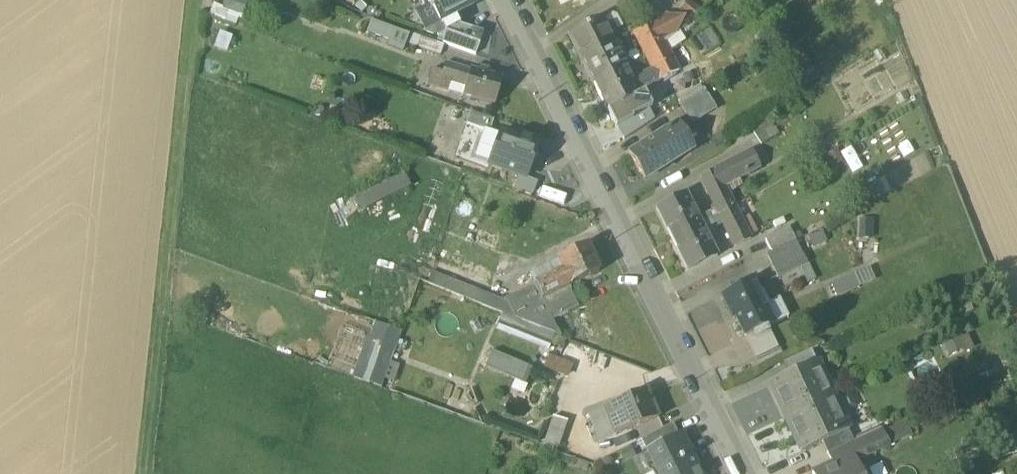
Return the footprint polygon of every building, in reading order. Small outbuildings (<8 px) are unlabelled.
[(246,0),(226,0),(223,8),(240,14),(243,15),(248,1),(246,0)] [(429,6),(415,12),(424,29),(426,33),(432,35),(436,33),(432,25),(438,22),(439,23),(455,15),(474,5),(471,0),(427,0),(430,6),(429,6)] [(701,11),(688,1),(681,12),(694,21),(701,11)] [(236,27),(240,14),(223,8),(213,4),(209,17),(236,27)] [(612,14),(607,16),(615,32),(623,28),(616,15),(612,14)] [(669,14),(648,25),(657,44),(679,33),(684,19),(669,14)] [(436,33),(439,37),(445,34),(460,26),(460,25),(455,15),(439,23),(438,22),(432,25),(436,33)] [(569,36),(581,59),(612,44),(613,43),(609,35),(615,32),(607,16),(569,36)] [(389,42),(394,29),(371,21),(367,34),(389,42)] [(475,56),(484,33),(460,25),(460,26),(445,34),(442,44),(475,56)] [(634,33),(646,57),(660,50),(657,44),(648,25),(634,33)] [(406,44),(410,34),(408,33),(408,34),(394,29),(389,42),(387,47),(403,53),(406,44)] [(233,38),(220,32),(213,48),(227,53),(233,38)] [(665,47),(668,52),(684,40),(679,33),(664,44),(665,47)] [(410,34),(406,44),(417,48),(420,37),(410,34)] [(418,50),(447,60),(452,48),(422,37),(418,50)] [(625,70),(612,44),(581,59),(594,85),(625,70)] [(652,69),(659,82),(678,72),(668,52),(665,47),(660,50),(646,57),(647,59),(652,69)] [(428,85),(449,91),(451,85),(465,89),(471,71),(462,69),(445,63),(441,74),(432,71),(428,85)] [(625,69),(625,70),(594,85),(594,86),(616,129),(618,128),(633,121),(632,119),(648,110),(652,108),(642,90),(638,82),(633,85),(631,79),(625,69)] [(652,69),(631,79),(633,85),(638,82),(642,90),(659,82),(652,69)] [(463,97),(494,106),(502,81),(471,71),(465,89),(463,97)] [(679,104),(694,126),(717,111),(703,89),(679,104)] [(633,121),(618,128),(624,141),(654,121),(648,110),(632,119),(633,121)] [(471,113),(467,124),(483,130),(485,131),(485,129),(490,131),(493,121),(489,119),(471,113)] [(768,117),(751,127),(762,145),(779,135),(768,117)] [(493,121),(490,131),(499,134),(501,135),(505,125),(493,121)] [(677,125),(658,137),(674,163),(693,151),(677,125)] [(499,134),(490,131),(485,129),(485,131),(483,130),(473,160),(488,165),(499,134)] [(518,176),(526,179),(537,148),(501,135),(499,134),(488,165),(492,166),(491,168),(501,171),(501,170),(518,176)] [(646,181),(674,163),(658,137),(630,155),(646,181)] [(810,146),(815,160),(825,154),(820,142),(810,146)] [(714,171),(722,187),(760,168),(752,152),(714,171)] [(719,215),(735,248),(750,240),(733,208),(722,187),(714,171),(701,178),(719,215)] [(410,187),(404,174),(352,201),(358,213),(410,187)] [(537,183),(526,179),(518,176),(513,189),(532,196),(537,183)] [(656,210),(672,241),(701,226),(685,195),(656,210)] [(872,221),(859,220),(858,239),(871,239),(872,221)] [(717,257),(701,226),(672,241),(688,272),(717,257)] [(765,240),(772,253),(795,241),(789,228),(765,240)] [(766,256),(778,279),(807,264),(795,242),(766,256)] [(533,287),(541,301),(566,289),(597,273),(584,247),(558,261),(563,272),(533,287)] [(869,268),(854,275),(859,287),(875,281),(869,268)] [(502,315),(515,320),(505,301),(433,273),(428,285),(451,294),(460,298),(502,315)] [(859,287),(854,275),(830,285),(836,298),(859,287)] [(737,319),(746,338),(767,327),(773,325),(764,307),(752,281),(722,296),(734,320),(737,319)] [(533,287),(505,301),(515,320),(554,335),(562,339),(551,320),(576,307),(566,289),(541,301),(533,287)] [(779,300),(764,307),(773,325),(788,317),(779,300)] [(549,346),(554,335),(515,320),(502,315),(498,326),(549,346)] [(354,379),(380,389),(400,331),(374,322),(354,379)] [(746,338),(756,359),(778,349),(767,327),(746,338)] [(974,349),(967,335),(941,348),(946,358),(961,351),(962,354),(974,349)] [(785,362),(791,373),(818,360),(813,349),(785,362)] [(531,369),(491,352),(484,369),(524,385),(531,369)] [(572,366),(548,356),(543,370),(566,379),(572,366)] [(771,382),(787,416),(834,395),(818,360),(791,373),(771,382)] [(605,410),(616,436),(658,418),(646,392),(605,410)] [(849,428),(834,395),(787,416),(803,450),(822,441),(849,428)] [(589,417),(601,443),(616,436),(605,410),(589,417)] [(540,448),(556,453),(566,425),(551,419),(540,448)] [(904,422),(883,432),(889,445),(910,436),(904,422)] [(640,441),(646,452),(678,436),(672,425),(640,441)] [(822,441),(827,453),(855,440),(849,428),(822,441)] [(881,428),(863,437),(871,454),(889,445),(883,432),(881,428)] [(646,452),(656,471),(690,453),(680,434),(678,436),(646,452)] [(863,437),(855,440),(827,453),(826,454),(832,465),(853,455),(855,461),(871,454),(863,437)] [(1016,453),(1016,448),(1012,438),(992,447),(998,461),(1016,453)] [(657,473),(699,473),(697,471),(699,470),(690,453),(656,471),(657,472),(657,473)] [(813,473),(861,473),(855,461),(853,455),(832,465),(813,473)]
